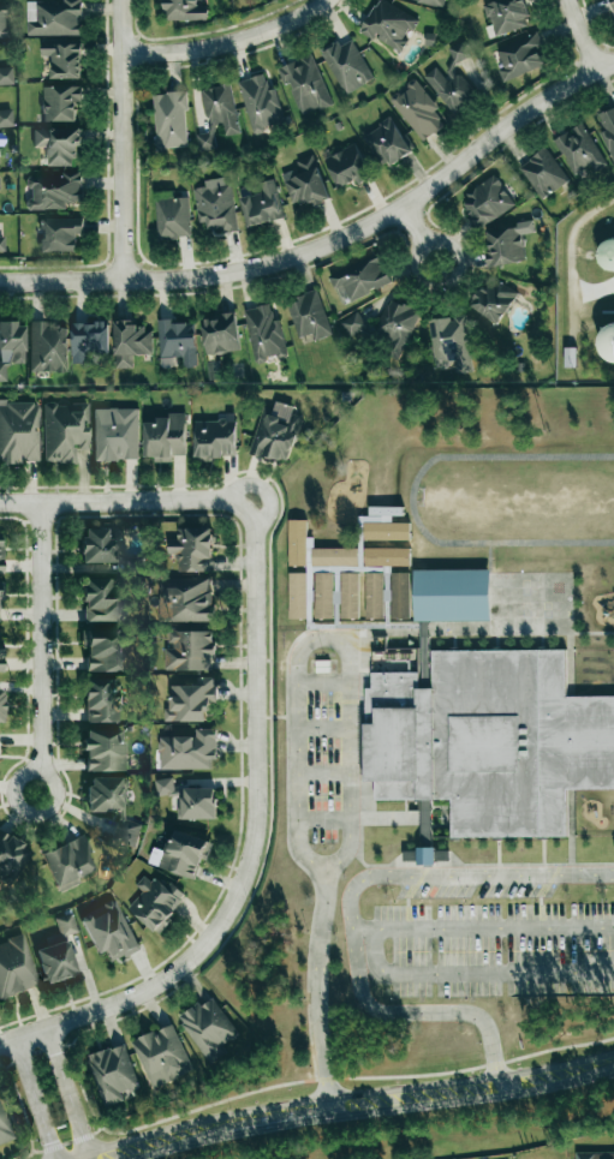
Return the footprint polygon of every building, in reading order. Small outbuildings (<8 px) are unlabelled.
[(82,0),(63,0),(63,2),(27,2),(27,36),(82,35),(82,0)] [(163,21),(208,20),(207,6),(198,6),(197,0),(162,0),(163,21)] [(384,0),(379,0),(360,29),(400,54),(408,42),(405,40),(417,21),(384,0)] [(532,25),(523,0),(495,0),(484,4),(495,37),(532,25)] [(495,48),(503,66),(497,68),(503,82),(548,64),(535,32),(495,48)] [(346,95),(374,78),(351,40),(341,46),(337,40),(319,51),(346,95)] [(469,57),(462,42),(448,48),(455,63),(469,57)] [(51,78),(82,79),(82,43),(41,43),(41,56),(51,56),(51,78)] [(313,55),(277,68),(283,85),(289,83),(300,116),(331,105),(313,55)] [(13,84),(13,66),(0,66),(0,84),(13,84)] [(460,74),(447,83),(436,67),(424,76),(452,117),(477,99),(460,74)] [(284,124),(275,89),(268,90),(264,75),(239,81),(252,136),(265,133),(264,129),(284,124)] [(425,142),(444,124),(434,113),(439,108),(414,80),(389,102),(425,142)] [(239,134),(231,84),(202,90),(209,132),(196,135),(199,152),(218,149),(214,127),(222,125),(224,136),(239,134)] [(77,121),(76,102),(82,101),(82,86),(43,87),(43,121),(77,121)] [(188,147),(185,92),(153,94),(156,149),(188,147)] [(13,126),(13,109),(0,109),(0,127),(13,126)] [(383,169),(412,151),(391,118),(362,137),(383,169)] [(577,180),(605,165),(583,124),(555,139),(577,180)] [(47,166),(75,166),(75,146),(81,147),(82,129),(34,127),(34,147),(48,147),(47,166)] [(338,188),(355,180),(357,184),(371,178),(356,144),(324,158),(338,188)] [(542,200),(569,181),(545,148),(518,168),(542,200)] [(330,200),(312,155),(295,161),(298,168),(281,175),(293,206),(311,199),(314,206),(330,200)] [(29,210),(66,210),(66,203),(82,203),(82,175),(29,175),(29,210)] [(237,229),(228,177),(204,181),(205,187),(193,189),(199,223),(206,222),(208,234),(237,229)] [(515,206),(497,177),(460,200),(478,229),(515,206)] [(284,218),(274,179),(260,183),(262,192),(251,195),(249,186),(239,188),(248,227),(284,218)] [(189,197),(177,198),(177,191),(156,192),(157,239),(190,238),(189,197)] [(41,251),(76,252),(76,235),(83,235),(83,219),(41,218),(41,251)] [(491,267),(526,261),(522,235),(534,233),(533,223),(485,231),(491,267)] [(329,276),(341,304),(391,283),(379,255),(329,276)] [(497,324),(518,293),(491,275),(470,306),(497,324)] [(298,344),(331,337),(320,291),(288,299),(298,344)] [(390,339),(384,352),(399,359),(420,312),(389,298),(374,331),(390,339)] [(280,320),(274,321),(270,305),(244,310),(254,363),(287,356),(280,320)] [(346,340),(368,335),(363,313),(341,318),(346,340)] [(238,352),(237,315),(203,316),(204,354),(238,352)] [(472,372),(466,316),(430,320),(435,368),(457,366),(457,374),(472,372)] [(159,358),(182,357),(183,367),(196,367),(194,323),(170,324),(170,319),(158,320),(159,358)] [(115,369),(133,368),(132,355),(152,355),(151,329),(134,329),(134,320),(114,321),(115,369)] [(0,322),(0,382),(7,381),(6,363),(25,363),(24,322),(0,322)] [(72,323),(73,363),(89,363),(88,354),(110,354),(109,322),(72,323)] [(31,372),(67,371),(67,323),(30,323),(31,372)] [(613,360),(613,325),(601,325),(601,360),(613,360)] [(39,401),(0,401),(0,462),(39,462),(39,401)] [(45,463),(76,462),(75,449),(89,449),(88,402),(44,403),(45,463)] [(294,407),(275,402),(271,416),(261,414),(250,453),(289,464),(301,418),(292,415),(294,407)] [(95,461),(138,460),(138,408),(94,409),(95,461)] [(144,418),(144,457),(155,457),(155,462),(173,462),(173,456),(186,455),(185,417),(144,418)] [(195,420),(194,457),(235,458),(236,421),(195,420)] [(288,566),(305,566),(306,520),(289,520),(288,566)] [(363,541),(410,541),(410,520),(358,520),(358,570),(383,570),(383,601),(390,601),(390,567),(363,567),(363,541)] [(82,529),(83,563),(116,562),(115,528),(82,529)] [(212,572),(212,529),(178,529),(178,540),(168,540),(168,554),(178,554),(177,572),(212,572)] [(357,565),(357,548),(311,550),(312,567),(357,565)] [(410,566),(410,549),(364,548),(364,566),(410,566)] [(414,622),(490,620),(490,570),(413,570),(414,622)] [(358,619),(358,572),(340,572),(340,592),(332,592),(332,573),(314,573),(314,619),(332,619),(332,604),(340,604),(340,619),(358,619)] [(391,572),(390,619),(409,619),(409,573),(391,572)] [(289,619),(306,619),(306,573),(289,573),(289,619)] [(366,619),(383,619),(382,573),(365,574),(366,619)] [(84,622),(124,621),(124,578),(83,578),(84,622)] [(214,621),(212,579),(175,581),(175,588),(159,589),(160,623),(214,621)] [(420,660),(427,661),(428,622),(421,622),(420,660)] [(125,629),(81,628),(81,648),(86,648),(86,671),(124,671),(125,629)] [(213,632),(169,631),(168,647),(165,647),(165,670),(213,671),(213,632)] [(435,657),(435,692),(417,693),(417,675),(371,675),(371,689),(365,689),(365,785),(371,785),(371,802),(447,801),(447,840),(564,840),(562,790),(573,790),(613,790),(613,703),(556,704),(556,657),(435,657)] [(117,722),(118,679),(85,678),(84,721),(117,722)] [(171,686),(171,709),(164,709),(164,721),(208,721),(208,703),(216,703),(216,678),(197,678),(197,686),(171,686)] [(85,771),(125,770),(124,729),(84,730),(85,771)] [(196,736),(159,737),(160,769),(216,769),(215,729),(196,729),(196,736)] [(125,821),(127,778),(88,777),(88,811),(117,812),(116,844),(138,845),(139,822),(125,821)] [(173,778),(155,780),(157,796),(175,795),(173,778)] [(216,819),(216,788),(181,789),(181,819),(216,819)] [(195,879),(202,858),(207,860),(213,843),(176,831),(173,840),(168,838),(158,867),(195,879)] [(11,882),(30,849),(0,832),(0,876),(11,882)] [(59,891),(81,882),(78,876),(97,868),(82,835),(42,853),(59,891)] [(418,865),(436,864),(435,848),(417,849),(418,865)] [(136,886),(142,891),(127,909),(157,933),(187,896),(169,882),(164,889),(145,874),(136,886)] [(112,963),(140,950),(115,899),(79,917),(97,953),(105,949),(112,963)] [(55,918),(61,937),(78,932),(72,912),(55,918)] [(24,935),(0,943),(0,999),(40,987),(24,935)] [(36,949),(47,986),(77,977),(67,940),(36,949)] [(208,1061),(241,1039),(215,997),(202,1006),(200,1003),(179,1017),(208,1061)] [(152,1088),(193,1072),(175,1025),(134,1040),(152,1088)] [(89,1055),(104,1107),(124,1102),(122,1093),(140,1088),(128,1045),(89,1055)] [(0,1101),(0,1144),(13,1140),(0,1101)]
